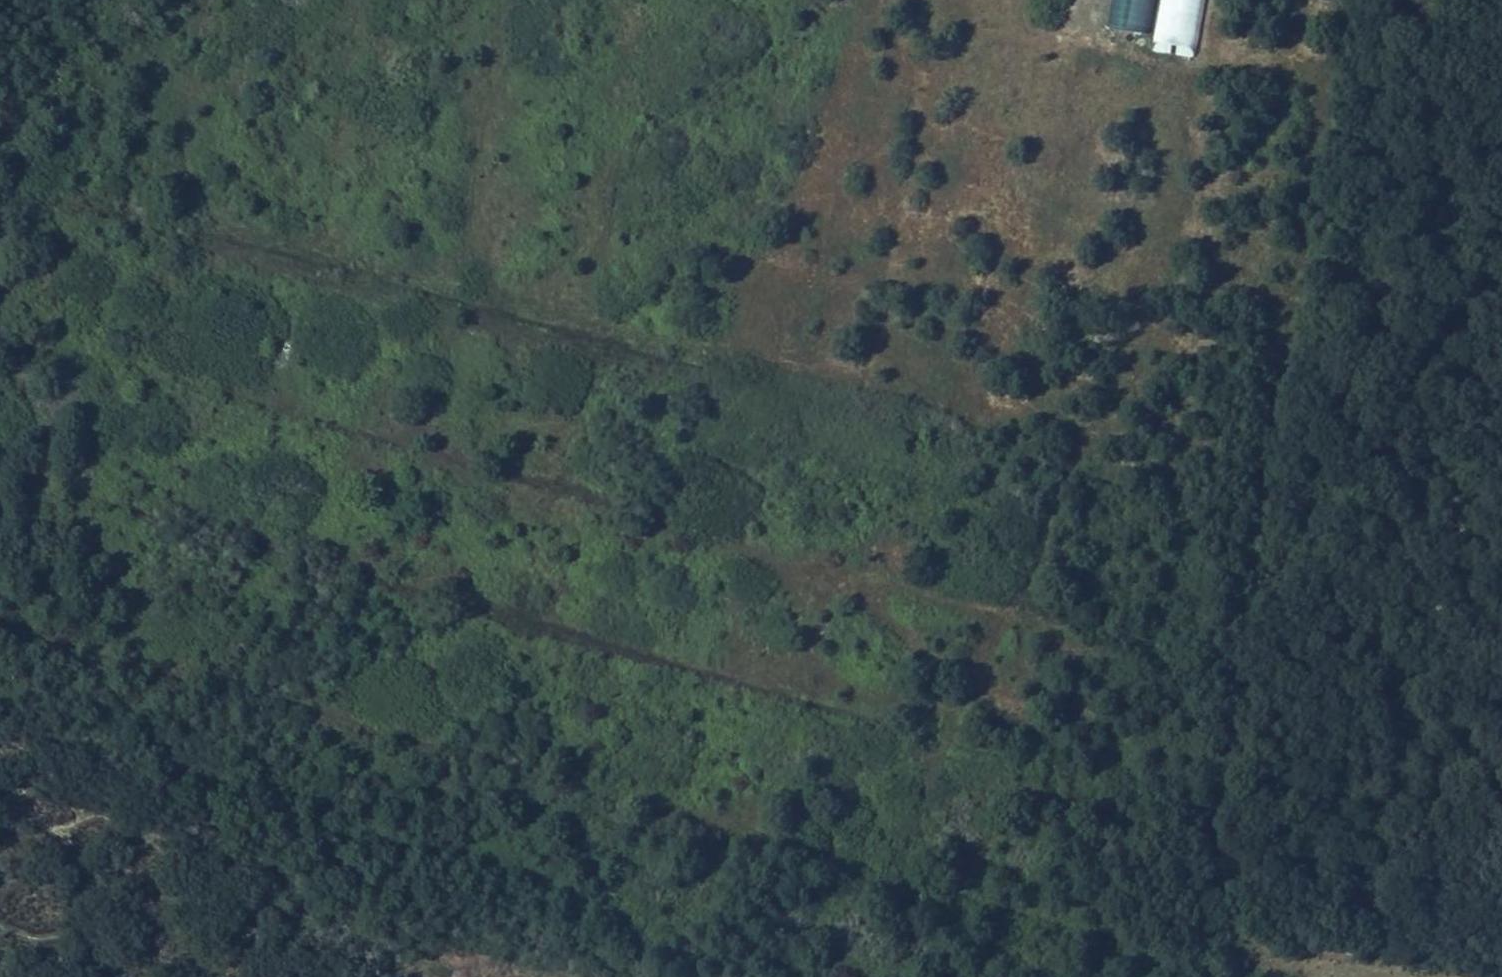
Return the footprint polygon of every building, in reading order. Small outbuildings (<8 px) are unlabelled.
[(1109,26),(1150,32),(1154,0),(1113,0),(1109,26)] [(1204,0),(1159,0),(1152,47),(1195,54),(1204,0)]
